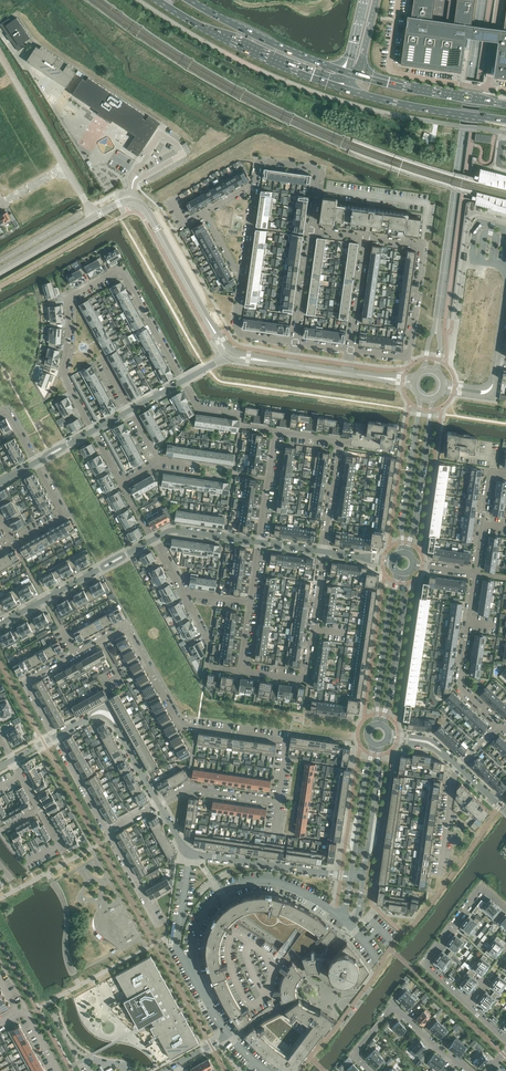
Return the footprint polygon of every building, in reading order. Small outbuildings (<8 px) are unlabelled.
[(401,64),(424,67),(435,69),(437,69),(451,71),(461,72),(461,71),(466,37),(468,37),(469,38),(471,38),(472,38),(473,38),(477,39),(480,39),(481,39),(482,39),(483,39),(485,40),(486,40),(489,40),(491,41),(494,41),(496,41),(498,42),(497,53),(493,77),(503,78),(505,79),(505,10),(504,22),(503,29),(500,29),(498,29),(496,28),(492,28),(491,28),(490,28),(488,27),(486,27),(484,27),(483,27),(482,27),(479,26),(475,26),(474,25),(473,25),(471,25),(475,0),(449,0),(446,21),(432,20),(435,0),(414,0),(413,5),(412,8),(410,8),(408,16),(407,16),(406,23),(406,26),(405,34),(404,36),(401,64)] [(25,41),(31,37),(17,17),(11,21),(9,18),(0,24),(7,34),(6,35),(10,42),(12,41),(18,51),(27,45),(25,41)] [(36,46),(27,61),(67,87),(76,74),(76,73),(73,70),(75,68),(41,46),(40,48),(36,46)] [(83,78),(72,94),(99,111),(97,114),(111,123),(112,120),(135,135),(127,149),(130,151),(131,149),(135,152),(134,154),(138,156),(160,123),(149,115),(146,120),(143,118),(145,114),(124,101),(88,77),(86,80),(83,78)] [(476,133),(475,140),(476,140),(491,143),(492,135),(476,133)] [(244,168),(239,171),(245,182),(250,179),(244,168)] [(239,171),(234,174),(240,185),(245,182),(239,171)] [(234,174),(229,176),(235,188),(240,185),(234,174)] [(229,176),(224,179),(230,190),(235,188),(229,176)] [(224,179),(219,182),(225,193),(230,190),(224,179)] [(219,182),(214,185),(215,187),(220,196),(225,193),(219,182)] [(209,187),(204,190),(205,192),(211,201),(215,199),(210,190),(211,189),(209,187)] [(211,189),(210,190),(215,199),(220,196),(215,187),(211,189)] [(261,190),(260,196),(273,198),(271,198),(272,192),(261,190)] [(205,192),(201,195),(206,204),(211,201),(205,192)] [(476,194),(475,197),(475,199),(475,201),(475,203),(493,208),(497,210),(505,212),(505,200),(476,194)] [(196,198),(201,207),(206,204),(201,195),(196,198)] [(195,196),(189,199),(191,201),(196,210),(201,207),(196,198),(195,196)] [(336,199),(323,197),(319,221),(332,223),(336,199)] [(191,201),(186,204),(191,213),(196,210),(191,201)] [(388,226),(405,228),(406,215),(375,211),(375,209),(368,208),(368,210),(336,206),(335,219),(343,220),(343,219),(350,220),(350,221),(367,223),(367,222),(373,223),(372,224),(381,225),(381,224),(388,225),(388,226)] [(0,216),(0,222),(2,226),(12,220),(12,221),(15,219),(12,213),(9,215),(7,212),(0,216)] [(408,217),(406,231),(406,233),(419,235),(421,218),(408,217)] [(203,223),(191,229),(194,234),(205,228),(206,228),(203,223)] [(205,228),(194,234),(197,239),(208,233),(206,228),(205,228)] [(208,233),(197,239),(200,244),(211,238),(208,233)] [(211,238),(200,244),(202,249),(214,243),(211,238)] [(214,243),(202,249),(205,254),(216,248),(214,243)] [(216,248),(205,254),(208,259),(219,253),(216,248)] [(116,249),(102,257),(106,263),(109,261),(111,266),(118,263),(116,259),(120,257),(116,249)] [(219,253),(208,259),(210,264),(222,258),(219,253)] [(98,260),(92,263),(98,274),(104,271),(100,265),(103,263),(100,257),(97,259),(98,260)] [(222,258),(210,264),(213,269),(225,263),(222,258)] [(85,265),(82,267),(85,273),(88,271),(91,276),(97,273),(98,274),(92,263),(86,266),(85,265)] [(225,263),(213,269),(216,274),(227,268),(225,263)] [(80,270),(74,273),(80,284),(79,283),(85,280),(83,275),(85,273),(82,267),(79,269),(80,270)] [(227,268),(216,274),(219,279),(230,273),(227,268)] [(80,284),(74,273),(68,276),(67,275),(64,277),(67,283),(70,281),(74,287),(80,284)] [(230,273),(219,279),(221,284),(233,278),(233,277),(230,273)] [(233,278),(221,284),(224,289),(236,283),(233,277),(233,278)] [(109,288),(113,295),(125,288),(122,282),(115,286),(115,285),(109,288)] [(44,286),(44,288),(48,301),(55,299),(54,295),(59,294),(57,287),(54,288),(52,283),(44,286)] [(113,295),(116,301),(128,294),(125,288),(113,295)] [(119,300),(122,305),(131,300),(128,294),(116,301),(117,301),(119,300)] [(80,305),(83,311),(92,306),(89,299),(86,301),(86,302),(80,305)] [(123,312),(134,306),(131,300),(122,305),(125,311),(123,312)] [(47,307),(47,314),(63,313),(62,306),(55,306),(55,303),(48,304),(48,307),(47,307)] [(279,311),(292,313),(293,307),(280,305),(279,311)] [(83,311),(86,316),(95,311),(92,306),(83,311)] [(123,312),(126,318),(138,312),(134,306),(123,312)] [(86,316),(89,321),(98,316),(95,311),(86,316)] [(126,318),(129,324),(141,317),(138,312),(126,318)] [(50,321),(50,324),(57,324),(57,320),(62,319),(61,313),(63,313),(47,314),(48,321),(50,321)] [(89,321),(92,326),(101,321),(98,316),(89,321)] [(141,317),(129,324),(133,331),(138,328),(138,327),(144,323),(141,317)] [(92,326),(95,332),(104,326),(101,321),(92,326)] [(48,328),(48,334),(62,336),(62,329),(57,328),(57,324),(50,324),(50,328),(48,328)] [(95,332),(97,337),(107,332),(104,326),(95,332)] [(135,334),(139,341),(150,335),(147,329),(141,332),(140,331),(135,334)] [(97,337),(100,342),(110,337),(107,332),(97,337)] [(49,341),(48,345),(55,346),(56,342),(61,342),(62,336),(48,334),(47,341),(49,341)] [(367,335),(360,334),(358,344),(365,345),(367,335)] [(141,340),(144,345),(154,340),(150,335),(139,341),(141,340)] [(100,342),(103,347),(112,342),(110,337),(100,342)] [(142,347),(145,353),(157,346),(154,340),(144,345),(142,347)] [(404,341),(397,340),(395,350),(402,350),(404,341)] [(112,342),(103,347),(106,353),(113,349),(113,350),(116,348),(112,342)] [(49,349),(47,355),(60,358),(58,357),(60,351),(54,350),(55,346),(48,345),(48,348),(49,349)] [(148,351),(151,357),(160,352),(157,346),(145,353),(148,351)] [(108,356),(111,362),(120,357),(117,350),(114,352),(114,353),(108,356)] [(151,357),(154,363),(163,358),(160,352),(151,357)] [(60,358),(47,355),(46,362),(45,362),(44,365),(51,366),(51,363),(58,365),(60,358)] [(111,362),(114,367),(123,362),(120,357),(111,362)] [(155,370),(166,364),(163,358),(154,363),(157,368),(155,370)] [(114,367),(117,372),(126,367),(123,362),(114,367)] [(155,370),(158,376),(170,369),(166,364),(155,370)] [(82,370),(86,376),(95,371),(92,366),(86,369),(85,368),(82,370)] [(117,372),(120,377),(129,372),(126,367),(117,372)] [(50,370),(44,368),(38,384),(46,387),(48,381),(52,382),(54,375),(49,374),(50,370)] [(170,369),(158,376),(162,383),(167,380),(167,379),(173,376),(170,369)] [(86,383),(98,377),(95,371),(86,376),(88,381),(86,383)] [(120,377),(123,383),(132,377),(129,372),(120,377)] [(86,383),(89,388),(101,382),(98,377),(86,383)] [(123,383),(125,388),(135,383),(132,377),(123,383)] [(89,388),(92,393),(104,387),(101,382),(89,388)] [(125,388),(128,393),(140,387),(140,386),(138,388),(135,383),(125,388)] [(92,393),(95,399),(107,392),(104,387),(92,393)] [(140,387),(128,393),(131,399),(138,395),(138,396),(144,393),(140,387)] [(98,398),(100,403),(110,397),(107,392),(95,399),(98,398)] [(173,403),(173,404),(185,397),(182,392),(176,395),(175,395),(172,396),(176,402),(173,403)] [(57,403),(60,409),(71,403),(68,397),(62,400),(60,397),(54,401),(56,404),(57,403)] [(100,403),(103,408),(112,403),(110,397),(100,403)] [(173,404),(176,409),(188,403),(185,397),(173,404)] [(71,403),(60,409),(63,415),(62,416),(64,419),(70,415),(69,412),(73,410),(70,404),(71,403)] [(112,403),(103,408),(107,415),(110,413),(109,412),(115,408),(112,403)] [(179,414),(191,408),(188,403),(176,409),(179,408),(181,413),(179,414)] [(257,423),(258,415),(259,409),(246,407),(245,413),(254,415),(253,423),(257,423)] [(140,415),(143,420),(155,414),(152,408),(146,411),(147,411),(140,415)] [(191,408),(179,414),(183,420),(188,417),(194,413),(191,408)] [(270,424),(271,417),(272,410),(265,409),(264,423),(270,424)] [(283,427),(284,419),(285,412),(272,410),(271,417),(281,419),(279,426),(283,427)] [(297,428),(298,421),(297,421),(298,414),(292,413),(290,427),(297,428)] [(146,426),(156,420),(153,416),(155,414),(143,420),(146,426)] [(194,427),(201,428),(203,415),(197,414),(196,421),(195,421),(194,427)] [(309,431),(310,423),(311,416),(298,414),(297,421),(298,421),(307,423),(306,430),(309,431)] [(323,431),(324,425),(323,425),(324,418),(318,417),(316,430),(323,431)] [(4,436),(13,431),(6,418),(5,419),(4,418),(1,420),(1,421),(0,421),(1,423),(2,426),(0,427),(0,429),(4,436)] [(69,420),(66,422),(67,424),(72,433),(77,430),(76,428),(82,425),(79,418),(74,421),(72,418),(69,420)] [(335,434),(336,427),(337,420),(324,418),(323,425),(324,425),(333,426),(332,434),(335,434)] [(156,420),(146,426),(149,431),(159,426),(156,420)] [(342,434),(349,435),(351,422),(344,421),(342,434)] [(374,436),(375,434),(381,435),(381,437),(380,445),(392,447),(393,436),(394,437),(395,432),(396,432),(397,424),(388,423),(388,424),(368,421),(366,435),(374,436)] [(111,428),(115,435),(127,429),(124,423),(117,427),(117,425),(111,428)] [(159,426),(149,431),(152,436),(164,430),(164,429),(161,431),(159,426)] [(118,434),(120,439),(130,434),(127,429),(115,435),(115,436),(118,434)] [(164,430),(152,436),(155,441),(161,438),(162,439),(167,436),(164,430)] [(474,451),(476,437),(457,434),(457,433),(448,432),(447,439),(447,444),(448,444),(446,454),(458,456),(459,449),(460,449),(460,448),(459,448),(460,447),(466,448),(466,450),(467,450),(474,451)] [(252,433),(251,440),(262,442),(263,435),(252,433)] [(121,445),(121,446),(132,439),(130,434),(120,439),(123,444),(121,445)] [(3,444),(5,450),(17,443),(16,442),(14,438),(3,444)] [(121,446),(124,451),(135,444),(132,439),(121,446)] [(251,440),(250,447),(261,448),(262,442),(251,440)] [(8,454),(20,448),(19,448),(19,447),(19,446),(17,443),(5,450),(6,450),(8,448),(10,453),(8,454)] [(80,448),(86,459),(92,455),(91,452),(96,450),(92,443),(86,446),(85,445),(80,448)] [(124,451),(127,456),(138,450),(135,444),(124,451)] [(250,447),(250,453),(260,455),(261,448),(250,447)] [(8,454),(11,459),(23,453),(22,453),(21,452),(22,451),(20,448),(8,454)] [(127,456),(129,461),(141,455),(138,450),(127,456)] [(316,451),(315,457),(329,459),(329,453),(316,451)] [(23,453),(11,459),(14,465),(25,458),(24,457),(25,456),(23,453)] [(228,453),(226,464),(232,465),(233,458),(234,458),(235,454),(228,453)] [(250,453),(249,460),(259,461),(260,455),(250,453)] [(86,462),(90,468),(103,461),(100,455),(94,458),(92,455),(86,459),(88,462),(86,462)] [(141,455),(129,461),(133,468),(139,465),(138,464),(144,460),(141,455)] [(383,456),(382,462),(395,464),(396,458),(383,456)] [(245,466),(258,468),(259,461),(249,460),(248,466),(245,466)] [(94,474),(96,477),(102,473),(101,470),(105,468),(102,462),(103,461),(90,468),(90,469),(92,467),(95,473),(94,474)] [(439,463),(438,470),(448,471),(449,465),(445,465),(445,463),(439,463)] [(258,468),(245,466),(244,473),(257,475),(258,468)] [(469,474),(481,476),(481,470),(477,469),(477,468),(471,467),(470,474),(469,474)] [(22,480),(25,485),(37,478),(35,475),(34,475),(33,473),(22,480)] [(100,486),(112,480),(109,474),(104,476),(102,473),(96,477),(98,480),(99,479),(102,485),(100,486)] [(161,487),(168,488),(170,475),(164,474),(163,481),(162,481),(161,487)] [(152,475),(146,478),(151,488),(158,484),(156,481),(155,482),(152,475)] [(25,485),(28,490),(39,483),(37,480),(36,479),(37,478),(25,485)] [(146,478),(136,484),(142,496),(143,496),(141,493),(151,488),(146,478)] [(246,478),(245,485),(255,486),(256,479),(246,478)] [(104,492),(106,495),(112,491),(110,488),(115,486),(112,480),(100,486),(103,492),(104,492)] [(496,488),(505,489),(505,481),(502,480),(502,481),(497,481),(496,488)] [(28,490),(30,495),(42,488),(40,485),(39,484),(40,483),(39,483),(28,490)] [(142,496),(136,484),(130,487),(134,494),(133,494),(136,499),(142,496)] [(245,485),(244,491),(255,493),(255,486),(245,485)] [(0,491),(0,499),(1,499),(2,502),(12,497),(7,488),(0,491)] [(30,495),(33,500),(45,493),(43,490),(42,489),(42,488),(30,495)] [(495,494),(505,496),(505,493),(505,489),(496,488),(495,494)] [(106,498),(110,504),(122,498),(119,492),(114,494),(112,491),(106,495),(108,498),(106,498)] [(244,491),(243,498),(254,499),(255,493),(244,491)] [(36,504),(36,505),(48,498),(46,495),(45,495),(45,493),(33,500),(35,498),(38,503),(36,504)] [(495,494),(494,501),(505,502),(505,496),(495,494)] [(2,506),(1,507),(2,509),(4,512),(16,505),(12,497),(2,502),(4,505),(2,506)] [(36,505),(38,509),(50,503),(48,500),(47,498),(48,498),(36,505)] [(114,510),(116,513),(122,509),(120,506),(125,504),(122,498),(110,504),(113,510),(114,510)] [(243,498),(242,504),(253,506),(254,499),(243,498)] [(494,501),(494,507),(504,509),(505,502),(494,501)] [(50,503),(38,509),(41,515),(53,508),(51,504),(51,505),(50,503)] [(242,504),(241,511),(252,512),(253,506),(242,504)] [(16,505),(4,512),(6,516),(7,518),(9,517),(10,516),(12,519),(21,514),(16,505)] [(504,509),(494,507),(493,514),(497,515),(497,516),(503,517),(504,509)] [(116,516),(120,522),(133,515),(132,515),(129,510),(124,512),(122,509),(116,513),(118,516),(116,516)] [(321,512),(308,510),(307,516),(320,518),(321,512)] [(165,511),(159,514),(164,524),(170,521),(166,514),(167,514),(165,511)] [(241,511),(240,517),(251,519),(252,512),(241,511)] [(159,514),(154,517),(159,527),(164,524),(159,514)] [(219,514),(217,527),(223,528),(224,521),(225,521),(226,515),(219,514)] [(124,528),(126,531),(132,527),(130,524),(136,521),(133,515),(120,522),(120,523),(122,521),(125,527),(124,528)] [(351,517),(338,515),(337,521),(350,523),(351,517)] [(159,527),(154,517),(148,521),(149,524),(150,523),(153,530),(159,527)] [(240,517),(239,524),(250,526),(251,519),(240,517)] [(13,529),(14,530),(24,524),(21,519),(21,518),(13,522),(10,524),(11,524),(11,525),(13,529)] [(64,522),(64,523),(71,534),(76,532),(69,520),(66,522),(65,523),(64,522)] [(386,523),(373,522),(376,522),(375,528),(385,530),(386,523)] [(59,525),(66,537),(71,534),(64,523),(61,524),(61,525),(60,526),(59,525)] [(250,526),(239,524),(238,531),(249,532),(250,526)] [(54,528),(61,540),(66,537),(59,525),(56,527),(56,528),(55,528),(54,528)] [(132,527),(126,531),(132,542),(137,539),(136,537),(142,534),(139,528),(134,530),(132,527)] [(50,531),(49,531),(56,543),(56,542),(55,540),(59,538),(61,540),(54,528),(51,530),(50,531)] [(45,533),(44,534),(51,545),(56,543),(49,531),(46,533),(45,534),(45,533)] [(334,544),(341,545),(342,532),(336,531),(334,544)] [(372,532),(371,539),(372,539),(371,544),(383,546),(385,533),(372,532)] [(40,536),(39,536),(46,548),(51,545),(44,534),(41,535),(41,536),(40,537),(40,536)] [(35,539),(41,551),(46,548),(39,536),(36,538),(36,539),(35,539)] [(489,536),(488,543),(501,545),(502,538),(499,538),(500,537),(494,536),(494,537),(489,536)] [(30,542),(36,554),(41,551),(35,539),(31,541),(30,542)] [(170,549),(177,550),(179,540),(173,539),(172,546),(171,546),(170,549)] [(25,544),(31,556),(36,554),(30,542),(26,544),(25,545),(25,544)] [(488,543),(487,550),(498,551),(498,545),(501,545),(488,543)] [(31,556),(25,544),(21,546),(21,547),(20,548),(26,559),(31,556)] [(236,547),(235,554),(245,556),(246,549),(236,547)] [(87,549),(78,554),(85,565),(88,563),(90,562),(89,560),(92,558),(87,549)] [(13,551),(10,553),(16,564),(22,562),(15,550),(14,551),(13,551)] [(487,550),(486,556),(497,558),(498,551),(487,550)] [(140,556),(146,567),(152,564),(151,561),(155,558),(152,552),(146,555),(145,553),(140,556)] [(8,553),(5,555),(10,565),(15,562),(16,565),(16,564),(10,553),(9,554),(8,553)] [(463,553),(462,563),(468,564),(469,559),(470,559),(471,554),(463,553)] [(78,554),(70,558),(75,567),(78,565),(80,568),(81,567),(85,565),(78,554)] [(235,554),(234,561),(244,562),(245,556),(235,554)] [(3,556),(0,558),(7,570),(5,567),(10,565),(5,555),(5,556),(4,557),(3,556)] [(486,556),(485,563),(496,565),(497,558),(486,556)] [(70,558),(62,563),(68,574),(72,572),(73,571),(72,569),(75,567),(70,558)] [(230,567),(243,569),(244,562),(234,561),(233,567),(230,567)] [(330,575),(336,576),(338,563),(332,562),(330,572),(330,575)] [(62,563),(54,567),(59,576),(62,575),(63,577),(65,576),(68,574),(62,563)] [(496,565),(485,563),(484,570),(489,571),(489,572),(494,573),(496,565)] [(151,579),(164,572),(161,566),(155,569),(153,566),(147,569),(149,573),(150,572),(153,578),(151,579)] [(46,572),(52,583),(56,582),(55,581),(57,580),(56,578),(59,576),(54,567),(55,570),(52,572),(52,571),(47,574),(46,572)] [(230,567),(229,573),(243,575),(243,569),(230,567)] [(52,583),(46,572),(37,576),(42,585),(45,584),(47,586),(48,585),(49,585),(52,583)] [(156,585),(157,587),(163,584),(162,581),(167,578),(163,573),(164,572),(151,579),(154,585),(156,585)] [(366,578),(365,585),(377,587),(379,574),(367,572),(366,578)] [(232,574),(231,580),(242,582),(243,575),(229,573),(229,574),(232,574)] [(209,579),(208,589),(214,590),(215,583),(216,583),(217,580),(209,579)] [(483,580),(482,587),(494,589),(495,582),(493,581),(493,580),(488,579),(488,581),(483,580)] [(30,580),(22,585),(28,597),(32,595),(32,594),(33,593),(32,591),(35,589),(30,580)] [(228,586),(227,586),(241,588),(242,582),(231,580),(230,587),(228,586)] [(465,581),(459,580),(458,591),(465,592),(466,586),(465,586),(465,581)] [(98,582),(95,583),(101,595),(102,595),(100,593),(105,590),(105,589),(108,588),(105,582),(102,583),(100,581),(99,582),(98,582)] [(91,589),(88,591),(93,600),(101,595),(95,583),(91,585),(92,586),(90,587),(91,589)] [(161,597),(173,590),(170,584),(165,587),(163,584),(157,587),(159,591),(160,590),(163,596),(161,597)] [(22,585),(14,589),(19,598),(22,597),(23,599),(25,598),(25,599),(28,597),(22,585)] [(241,588),(227,586),(226,593),(240,595),(241,588)] [(482,587),(481,593),(491,595),(492,588),(494,589),(482,587)] [(14,589),(5,594),(12,606),(15,604),(15,603),(17,602),(16,600),(19,598),(14,589)] [(82,591),(78,593),(85,604),(93,600),(88,591),(85,592),(84,590),(82,591)] [(166,602),(167,605),(173,602),(172,599),(177,596),(173,590),(161,597),(164,603),(166,602)] [(75,598),(72,600),(77,609),(85,604),(78,593),(75,594),(75,595),(74,596),(75,598)] [(481,593),(480,600),(490,601),(491,595),(481,593)] [(0,597),(0,603),(2,608),(5,606),(7,608),(8,607),(8,608),(12,606),(5,594),(0,597)] [(66,600),(62,602),(69,613),(68,611),(72,608),(72,607),(75,606),(77,609),(72,600),(69,602),(67,599),(66,600)] [(480,600),(479,606),(491,608),(492,608),(489,608),(490,601),(480,600)] [(69,613),(62,602),(59,604),(57,605),(58,607),(55,609),(60,618),(69,613)] [(170,608),(173,614),(183,608),(180,602),(175,605),(173,602),(167,605),(169,609),(170,608)] [(117,605),(112,608),(119,620),(119,619),(120,619),(124,617),(117,605)] [(491,608),(479,606),(478,613),(483,614),(483,615),(488,616),(488,615),(490,615),(491,608)] [(112,608),(107,611),(114,623),(114,622),(115,621),(115,622),(119,620),(112,608)] [(176,620),(177,623),(183,620),(182,617),(186,614),(183,608),(173,614),(176,620)] [(227,610),(226,617),(236,619),(237,612),(227,610)] [(108,613),(104,616),(109,625),(110,624),(110,625),(114,623),(107,611),(108,613)] [(42,613),(38,615),(45,627),(53,622),(48,613),(45,615),(44,612),(42,613)] [(334,615),(324,614),(323,621),(333,622),(334,615)] [(35,620),(32,622),(37,631),(45,627),(38,615),(35,617),(33,618),(35,620)] [(104,616),(99,619),(104,628),(105,627),(109,625),(104,616)] [(226,617),(225,624),(235,625),(236,619),(226,617)] [(99,619),(94,621),(99,631),(99,630),(100,630),(104,628),(99,619)] [(177,627),(181,633),(194,626),(193,626),(190,620),(185,623),(183,620),(177,623),(179,626),(177,627)] [(25,622),(22,624),(28,636),(37,631),(32,622),(29,624),(27,621),(26,622),(25,622)] [(94,621),(89,624),(94,634),(94,633),(95,632),(95,633),(99,631),(94,621)] [(18,629),(15,631),(20,640),(28,636),(22,624),(18,626),(19,626),(17,627),(18,629)] [(83,624),(78,627),(84,639),(85,638),(86,638),(89,636),(83,624)] [(83,624),(89,636),(90,635),(91,635),(94,634),(89,624),(84,627),(83,624)] [(225,624),(224,630),(234,632),(235,625),(225,624)] [(194,626),(181,633),(184,639),(185,639),(187,642),(193,638),(191,635),(197,632),(194,626)] [(84,639),(78,627),(72,630),(79,641),(80,641),(81,641),(84,639)] [(9,631),(6,633),(12,645),(11,642),(16,640),(15,639),(18,637),(20,640),(15,631),(12,633),(11,630),(9,631)] [(224,630),(223,637),(233,638),(234,632),(224,630)] [(6,633),(2,635),(1,636),(2,639),(0,640),(0,643),(4,649),(12,645),(6,633)] [(113,640),(116,646),(128,640),(124,634),(113,640)] [(475,635),(474,642),(484,643),(485,635),(480,634),(480,635),(475,635)] [(219,643),(232,645),(233,638),(223,637),(222,643),(219,643)] [(57,639),(52,642),(58,653),(62,651),(61,651),(63,650),(57,639)] [(320,639),(319,646),(329,648),(330,641),(320,639)] [(120,652),(131,646),(128,640),(116,646),(118,645),(122,651),(120,652)] [(189,644),(195,656),(203,651),(201,649),(205,647),(201,641),(196,643),(195,640),(189,644)] [(53,644),(48,647),(53,656),(57,654),(56,654),(58,653),(52,642),(51,642),(53,644)] [(474,642),(473,648),(483,650),(484,643),(474,642)] [(219,643),(218,650),(231,652),(232,645),(219,643)] [(120,652),(123,658),(134,652),(131,646),(120,652)] [(48,647),(43,649),(48,659),(52,657),(53,656),(48,647)] [(473,648),(472,655),(482,656),(483,650),(473,648)] [(43,649),(38,652),(43,662),(47,660),(47,659),(48,659),(43,649)] [(102,649),(97,652),(103,663),(102,661),(107,658),(102,649)] [(221,650),(220,657),(231,658),(231,652),(218,650),(221,650)] [(32,652),(27,655),(34,667),(37,665),(38,664),(32,652)] [(32,652),(38,664),(42,662),(43,661),(43,662),(38,652),(33,655),(32,652)] [(97,652),(91,655),(98,666),(103,663),(97,652)] [(123,658),(126,664),(137,657),(134,652),(123,658)] [(269,655),(256,654),(255,660),(268,662),(269,655)] [(28,658),(23,660),(29,670),(32,668),(32,667),(33,667),(34,667),(27,655),(28,658)] [(91,655),(86,658),(92,669),(91,667),(96,664),(97,666),(98,666),(91,655)] [(472,655),(471,661),(481,663),(482,656),(472,655)] [(126,664),(129,670),(141,663),(137,657),(126,664)] [(231,658),(220,657),(219,664),(230,665),(231,658)] [(86,658),(81,661),(87,672),(92,669),(86,658)] [(299,660),(286,658),(285,664),(288,665),(298,666),(299,660)] [(17,660),(17,661),(24,672),(27,671),(27,670),(28,669),(28,670),(29,670),(23,660),(19,663),(17,660)] [(24,672),(17,661),(12,663),(19,675),(22,673),(23,672),(23,673),(24,672)] [(81,661),(76,664),(82,675),(87,672),(81,661)] [(471,661),(470,668),(480,669),(481,663),(471,661)] [(132,675),(144,669),(141,663),(129,670),(131,669),(134,674),(132,675)] [(76,664),(70,666),(77,678),(82,675),(76,664)] [(70,666),(65,669),(70,678),(75,676),(76,678),(77,678),(70,666)] [(480,669),(470,668),(469,675),(474,675),(474,677),(479,677),(480,669)] [(65,669),(60,672),(65,681),(70,678),(65,669)] [(132,675),(136,681),(147,675),(144,669),(132,675)] [(65,681),(60,672),(54,675),(61,687),(66,684),(65,681)] [(216,691),(217,681),(214,681),(215,674),(208,673),(206,687),(216,688),(216,691)] [(139,687),(150,681),(147,675),(136,681),(138,680),(141,686),(139,687)] [(216,691),(225,692),(228,676),(221,675),(220,682),(217,681),(216,691)] [(235,694),(236,684),(233,684),(234,677),(228,676),(225,692),(226,692),(226,690),(235,691),(235,694)] [(239,691),(245,692),(247,679),(241,678),(240,685),(236,684),(235,694),(239,694),(239,691)] [(245,692),(255,694),(256,687),(252,687),(253,680),(247,679),(245,692)] [(32,685),(36,690),(45,685),(41,680),(32,685)] [(139,687),(142,693),(153,687),(150,681),(139,687)] [(258,697),(264,698),(266,682),(260,681),(259,687),(256,687),(255,694),(258,694),(258,697)] [(264,698),(273,699),(275,690),(272,689),(272,683),(266,682),(264,698)] [(277,700),(283,701),(285,685),(279,684),(278,690),(275,690),(273,699),(274,699),(274,697),(277,697),(277,700)] [(36,690),(38,696),(50,689),(47,691),(45,685),(36,690)] [(292,685),(285,685),(283,701),(284,698),(293,699),(294,693),(291,692),(292,685)] [(437,694),(444,701),(452,692),(450,690),(450,687),(438,685),(437,694)] [(293,699),(293,702),(303,703),(305,687),(298,686),(298,693),(294,693),(293,699)] [(480,695),(485,699),(492,692),(486,686),(483,690),(484,691),(480,695)] [(153,687),(142,693),(145,699),(157,693),(153,687)] [(38,696),(41,701),(53,695),(50,689),(38,696)] [(104,689),(98,692),(103,701),(109,698),(104,689)] [(361,699),(361,697),(362,691),(352,690),(351,696),(358,697),(358,698),(361,699)] [(98,692),(93,695),(98,704),(103,701),(98,692)] [(445,700),(449,703),(456,696),(452,692),(444,701),(445,700)] [(485,699),(490,704),(497,696),(492,692),(485,699)] [(109,698),(112,704),(121,699),(118,693),(109,698)] [(41,701),(44,706),(53,701),(50,696),(53,695),(41,701)] [(93,695),(88,698),(93,707),(98,704),(93,695)] [(147,703),(151,709),(162,702),(159,696),(147,703)] [(452,709),(453,709),(461,700),(456,696),(449,703),(454,707),(452,709)] [(490,704),(495,708),(502,701),(497,696),(490,704)] [(1,716),(2,716),(3,718),(8,717),(7,715),(10,714),(6,698),(0,700),(0,712),(1,716)] [(88,698),(82,701),(87,710),(93,707),(88,698)] [(348,698),(347,705),(346,711),(347,711),(359,713),(361,700),(348,698)] [(112,704),(115,709),(124,704),(121,699),(112,704)] [(453,709),(457,713),(465,704),(461,700),(453,709)] [(44,706),(47,711),(58,705),(56,706),(53,701),(44,706)] [(82,701),(77,704),(82,713),(87,710),(82,701)] [(500,713),(505,706),(505,705),(502,701),(495,708),(500,713)] [(151,709),(154,714),(165,708),(162,702),(151,709)] [(82,713),(77,704),(72,707),(77,716),(82,713)] [(115,709),(118,714),(127,709),(124,704),(115,709)] [(458,712),(463,716),(470,708),(465,704),(457,713),(458,712)] [(47,711),(50,716),(61,710),(58,705),(47,711)] [(154,714),(157,720),(169,714),(165,708),(154,714)] [(466,721),(474,712),(470,708),(463,716),(467,720),(466,721)] [(118,714),(120,719),(129,714),(127,709),(118,714)] [(50,716),(53,722),(64,715),(61,710),(50,716)] [(466,721),(470,725),(478,716),(474,712),(466,721)] [(120,719),(123,724),(132,719),(129,714),(120,719)] [(157,720),(160,726),(172,720),(169,714),(157,720)] [(64,715),(53,722),(56,727),(65,722),(62,717),(64,716),(64,715)] [(474,729),(475,729),(483,720),(478,716),(470,725),(471,724),(475,728),(474,729)] [(123,724),(126,730),(135,725),(132,719),(123,724)] [(162,725),(166,731),(175,726),(172,720),(160,726),(162,725)] [(483,720),(475,729),(479,733),(480,732),(481,733),(485,729),(484,728),(487,725),(483,720)] [(94,724),(99,733),(108,728),(105,722),(100,725),(99,721),(94,724)] [(126,730),(129,735),(138,730),(135,725),(126,730)] [(435,732),(439,736),(445,729),(441,725),(435,732)] [(167,738),(178,731),(175,726),(166,731),(169,737),(167,738)] [(14,744),(14,745),(15,744),(22,740),(23,740),(23,739),(22,739),(17,729),(16,728),(16,729),(8,733),(8,734),(10,737),(9,737),(9,738),(10,738),(11,740),(10,740),(11,741),(12,741),(14,744)] [(99,733),(102,738),(111,733),(108,728),(99,733)] [(439,736),(443,740),(449,733),(445,729),(439,736)] [(129,735),(132,740),(141,735),(138,730),(129,735)] [(167,738),(170,744),(181,737),(178,731),(167,738)] [(197,745),(203,746),(205,733),(198,732),(197,745)] [(102,738),(105,743),(114,738),(111,733),(102,738)] [(443,740),(447,743),(453,737),(449,733),(443,740)] [(63,740),(66,746),(77,740),(75,741),(72,735),(63,740)] [(132,740),(135,745),(144,741),(141,735),(132,740)] [(289,748),(295,749),(297,736),(291,735),(289,748)] [(491,745),(496,749),(504,740),(499,736),(496,739),(495,739),(491,743),(492,744),(491,745)] [(170,744),(173,749),(185,743),(181,737),(170,744)] [(447,743),(451,747),(457,740),(453,737),(447,743)] [(105,750),(117,743),(114,738),(105,743),(108,748),(105,750)] [(66,746),(69,751),(80,745),(77,740),(66,746)] [(451,747),(455,751),(461,744),(457,740),(451,747)] [(500,753),(505,747),(505,742),(504,740),(496,749),(500,753)] [(135,745),(138,751),(147,746),(144,741),(135,745)] [(337,753),(338,746),(339,742),(333,742),(331,754),(337,755),(337,753)] [(105,750),(108,755),(120,749),(117,743),(105,750)] [(173,749),(176,755),(188,749),(185,743),(173,749)] [(270,743),(268,755),(274,756),(276,744),(270,743)] [(461,744),(455,751),(459,755),(462,752),(463,753),(466,749),(461,744)] [(69,751),(72,756),(83,750),(81,751),(78,746),(80,745),(69,751)] [(138,751),(141,756),(150,751),(147,746),(138,751)] [(343,753),(349,754),(350,748),(338,746),(337,753),(343,753)] [(108,755),(111,760),(122,754),(120,749),(108,755)] [(188,749),(176,755),(178,754),(182,760),(191,755),(188,749)] [(72,756),(75,762),(86,755),(83,750),(72,756)] [(141,756),(144,761),(153,756),(150,751),(141,756)] [(349,754),(343,753),(342,761),(341,765),(347,766),(349,754)] [(413,753),(412,757),(413,757),(412,763),(411,763),(411,766),(417,767),(418,764),(419,754),(413,753)] [(114,759),(116,764),(125,759),(122,754),(111,760),(114,759)] [(75,762),(78,767),(87,762),(84,757),(86,755),(75,762)] [(401,755),(400,761),(406,762),(406,763),(411,763),(412,763),(413,757),(412,757),(401,755)] [(431,756),(425,755),(423,768),(429,769),(430,760),(431,760),(431,756)] [(144,761),(147,766),(155,761),(153,756),(144,761)] [(22,764),(26,771),(36,765),(32,759),(22,764)] [(116,764),(119,769),(128,764),(125,759),(116,764)] [(471,766),(476,770),(482,764),(477,759),(473,762),(474,763),(471,766)] [(441,761),(431,760),(430,760),(429,769),(430,766),(433,767),(432,770),(440,771),(441,761)] [(155,761),(147,766),(150,772),(159,767),(155,761)] [(406,762),(400,761),(398,774),(404,775),(406,763),(406,762)] [(78,767),(81,772),(92,766),(90,767),(87,762),(78,767)] [(119,769),(122,774),(131,770),(128,764),(119,769)] [(476,770),(480,774),(486,767),(482,764),(476,770)] [(27,771),(31,777),(38,773),(35,766),(36,766),(36,765),(26,771),(27,771)] [(92,766),(81,772),(84,778),(95,771),(92,766)] [(338,767),(337,774),(350,776),(351,769),(338,767)] [(480,774),(483,778),(490,771),(486,767),(480,774)] [(183,769),(177,772),(182,781),(188,778),(189,772),(187,770),(184,771),(183,769)] [(123,781),(134,775),(131,770),(122,774),(125,780),(123,781)] [(483,778),(487,781),(494,774),(490,771),(483,778)] [(171,773),(177,784),(182,781),(177,772),(172,775),(171,773)] [(33,784),(43,779),(42,779),(38,773),(31,777),(34,784),(33,784)] [(171,773),(166,776),(172,787),(177,784),(171,773)] [(85,781),(88,786),(100,780),(97,774),(85,781)] [(487,781),(491,785),(498,778),(494,774),(487,781)] [(123,781),(126,786),(137,780),(134,775),(123,781)] [(393,782),(406,783),(403,783),(404,777),(394,775),(393,782)] [(161,779),(160,779),(167,790),(172,787),(166,776),(167,778),(162,781),(161,779)] [(491,785),(495,788),(501,782),(498,778),(491,785)] [(43,779),(33,784),(37,791),(47,786),(43,779)] [(167,790),(160,779),(155,782),(161,793),(167,790)] [(88,786),(91,791),(103,785),(100,780),(88,786)] [(128,785),(131,790),(140,785),(137,780),(126,786),(128,785)] [(426,791),(439,793),(440,782),(434,781),(433,785),(430,784),(429,791),(426,791)] [(495,788),(500,793),(502,790),(503,791),(505,788),(505,786),(501,782),(495,788)] [(455,797),(464,805),(462,807),(470,815),(473,812),(481,820),(489,811),(481,804),(482,803),(461,783),(457,788),(455,797)] [(91,791),(94,797),(105,790),(103,785),(91,791)] [(131,790),(134,795),(143,790),(140,785),(131,790)] [(16,791),(19,797),(26,793),(22,787),(16,791)] [(38,794),(42,800),(52,795),(48,788),(38,794)] [(94,797),(97,802),(106,797),(103,792),(106,791),(105,790),(94,797)] [(134,795),(137,801),(146,796),(143,790),(134,795)] [(426,791),(425,798),(438,799),(439,793),(426,791)] [(19,797),(23,803),(23,804),(27,801),(30,800),(26,793),(19,797)] [(42,800),(46,807),(56,802),(52,795),(42,800)] [(146,796),(137,801),(140,806),(149,801),(146,796)] [(97,802),(100,807),(109,802),(106,797),(97,802)] [(425,798),(424,804),(437,806),(438,799),(425,798)] [(20,805),(21,806),(24,811),(31,808),(27,801),(23,804),(23,803),(20,805)] [(56,802),(46,807),(49,814),(59,809),(56,802)] [(100,807),(103,812),(112,807),(109,802),(100,807)] [(423,811),(436,813),(437,806),(424,804),(427,805),(426,811),(423,811)] [(21,806),(15,809),(18,816),(25,812),(24,811),(21,806)] [(103,812),(106,818),(115,813),(112,807),(103,812)] [(15,809),(8,813),(12,820),(18,816),(15,809)] [(51,816),(55,823),(65,818),(61,811),(51,816)] [(423,811),(422,817),(435,819),(436,813),(423,811)] [(2,817),(6,823),(12,820),(8,813),(6,814),(7,814),(2,817)] [(115,813),(106,818),(109,823),(118,818),(115,813)] [(145,822),(148,827),(160,821),(157,816),(152,818),(150,815),(146,817),(148,821),(145,822)] [(425,818),(424,824),(434,826),(435,819),(422,817),(425,818)] [(55,823),(58,830),(69,824),(68,824),(65,818),(55,823)] [(29,820),(22,824),(26,830),(32,827),(30,824),(31,824),(29,820)] [(37,820),(31,824),(30,824),(32,827),(34,830),(37,829),(41,826),(37,820)] [(151,832),(151,833),(162,826),(160,821),(148,827),(148,828),(151,826),(153,831),(151,832)] [(192,823),(185,822),(184,834),(190,835),(192,823)] [(470,826),(475,830),(479,826),(474,822),(470,826)] [(16,827),(18,831),(20,834),(26,830),(22,824),(16,827)] [(60,830),(63,836),(73,831),(69,824),(58,830),(60,830)] [(420,830),(420,831),(433,832),(434,826),(424,824),(423,831),(420,830)] [(43,825),(41,826),(37,829),(40,835),(47,831),(43,825)] [(151,833),(154,838),(165,832),(162,826),(151,833)] [(115,834),(118,840),(129,834),(126,828),(115,834)] [(308,830),(296,828),(295,834),(308,836),(308,830)] [(11,834),(15,841),(19,838),(19,839),(22,837),(20,834),(18,831),(11,834)] [(50,838),(47,831),(40,835),(44,842),(50,838)] [(66,843),(77,837),(73,831),(63,836),(67,843),(66,843)] [(420,831),(419,837),(432,839),(433,832),(420,831)] [(154,838),(157,843),(168,837),(165,832),(154,838)] [(194,845),(200,846),(202,833),(195,833),(194,845)] [(341,835),(328,833),(328,839),(340,841),(341,835)] [(118,840),(121,845),(132,839),(129,834),(118,840)] [(77,837),(66,843),(69,850),(79,845),(76,838),(77,837)] [(159,842),(162,847),(171,842),(168,837),(157,843),(159,842)] [(419,837),(418,844),(431,846),(432,839),(419,837)] [(12,842),(16,848),(23,845),(19,839),(19,838),(15,841),(12,842)] [(121,845),(124,850),(135,844),(132,839),(121,845)] [(162,847),(165,852),(174,847),(171,842),(162,847)] [(330,842),(328,855),(335,855),(336,843),(330,842)] [(124,850),(127,856),(138,849),(136,851),(133,846),(135,844),(124,850)] [(418,844),(418,850),(430,852),(431,846),(418,844)] [(23,845),(16,848),(20,855),(26,851),(23,845)] [(278,845),(277,857),(283,858),(285,846),(278,845)] [(285,859),(291,860),(293,847),(287,846),(285,859)] [(174,847),(165,852),(168,858),(177,853),(174,847)] [(127,856),(130,861),(141,855),(138,849),(127,856)] [(418,850),(417,857),(429,859),(430,852),(418,850)] [(335,855),(328,855),(323,854),(322,860),(334,862),(335,855)] [(130,861),(133,866),(142,861),(139,856),(141,855),(130,861)] [(417,857),(416,864),(428,865),(429,859),(417,857)] [(133,866),(135,871),(144,866),(142,861),(133,866)] [(416,864),(415,870),(427,872),(428,865),(416,864)] [(144,866),(135,871),(138,877),(147,872),(144,866)] [(415,870),(414,877),(426,879),(427,872),(415,870)] [(426,879),(414,877),(416,877),(415,884),(419,885),(418,888),(425,889),(426,879)] [(167,878),(162,881),(167,890),(172,887),(173,881),(171,878),(168,880),(167,878)] [(162,881),(156,884),(161,893),(167,890),(162,881)] [(156,884),(151,887),(156,896),(161,893),(156,884)] [(379,885),(377,897),(384,898),(386,886),(379,885)] [(156,896),(151,887),(146,890),(151,899),(156,896)] [(233,1020),(234,1020),(239,1026),(238,1027),(239,1027),(251,1019),(253,1017),(268,1006),(280,1001),(290,998),(296,996),(296,995),(295,995),(294,990),(295,990),(295,989),(294,989),(295,984),(295,983),(297,979),(298,979),(298,978),(301,974),(292,962),(284,956),(291,947),(301,957),(307,971),(308,971),(312,970),(313,970),(318,971),(319,971),(319,970),(321,965),(321,964),(323,959),(323,958),(330,961),(331,959),(325,957),(329,942),(337,933),(336,932),(330,927),(331,927),(330,926),(328,925),(325,923),(321,920),(321,919),(320,919),(314,915),(314,914),(313,914),(311,913),(309,912),(307,910),(306,910),(299,906),(299,905),(298,906),(291,902),(292,902),(291,902),(284,899),(283,898),(283,899),(275,896),(274,896),(272,895),(263,894),(263,895),(255,895),(254,895),(246,897),(246,896),(245,896),(246,897),(238,900),(238,899),(237,900),(231,904),(230,903),(230,904),(224,909),(223,909),(223,910),(218,915),(217,916),(216,918),(214,921),(211,925),(211,926),(209,934),(208,933),(208,934),(207,942),(206,942),(206,943),(206,951),(206,952),(207,959),(206,959),(207,960),(208,965),(209,968),(210,971),(209,971),(210,971),(212,979),(212,980),(213,980),(216,986),(215,986),(216,987),(216,988),(219,994),(219,995),(219,996),(220,995),(221,999),(223,1002),(223,1003),(227,1010),(228,1011),(230,1015),(231,1015),(234,1019),(233,1020)] [(388,909),(394,910),(396,897),(390,896),(389,899),(390,899),(389,905),(388,905),(388,909)] [(408,899),(406,908),(407,908),(417,909),(419,899),(411,898),(411,902),(408,901),(408,899)] [(481,909),(486,914),(496,904),(493,901),(493,902),(490,899),(486,904),(484,902),(481,899),(472,912),(475,914),(479,909),(481,909)] [(494,921),(499,916),(496,913),(500,909),(498,906),(496,904),(486,914),(488,912),(495,919),(494,921)] [(501,928),(505,923),(505,914),(501,918),(499,916),(494,921),(501,928)] [(466,918),(464,921),(473,928),(480,920),(476,917),(474,920),(469,916),(467,919),(466,918)] [(473,928),(464,921),(462,924),(460,927),(465,931),(463,933),(467,937),(473,928)] [(453,937),(450,940),(461,948),(468,940),(462,935),(460,938),(455,934),(453,937)] [(497,936),(491,944),(500,951),(502,949),(502,948),(504,946),(499,942),(501,939),(497,936)] [(451,949),(449,952),(453,955),(459,947),(461,948),(450,940),(448,942),(449,943),(447,945),(451,949)] [(328,967),(328,968),(329,972),(330,973),(329,973),(330,974),(330,975),(331,975),(331,976),(332,976),(332,977),(332,978),(333,979),(334,979),(338,981),(338,982),(339,982),(340,982),(341,982),(343,982),(343,983),(344,983),(345,983),(345,982),(349,981),(349,982),(350,981),(350,982),(352,982),(352,983),(352,982),(360,984),(361,984),(369,973),(370,973),(369,972),(365,965),(364,965),(360,958),(360,957),(359,958),(356,954),(354,951),(353,950),(353,949),(347,943),(348,943),(347,942),(347,943),(346,942),(347,943),(345,945),(344,946),(343,947),(342,948),(340,950),(339,951),(337,953),(337,954),(336,954),(335,955),(334,955),(333,956),(332,957),(331,959),(330,958),(330,959),(331,959),(330,960),(329,960),(329,961),(330,961),(329,962),(329,963),(329,965),(328,967)] [(500,951),(491,944),(485,953),(489,956),(491,953),(496,957),(498,954),(500,951)] [(440,953),(438,956),(449,965),(453,959),(451,958),(453,955),(449,952),(447,955),(442,951),(440,954),(440,953)] [(475,961),(486,970),(488,967),(490,964),(485,960),(487,958),(483,954),(477,963),(475,961)] [(159,1036),(171,1058),(199,1042),(186,1019),(181,1010),(180,1011),(178,1007),(179,1007),(151,956),(116,975),(128,997),(117,1002),(116,1000),(109,1004),(111,1008),(118,1004),(124,1001),(138,1027),(143,1025),(151,1020),(154,1025),(150,1027),(156,1036),(151,1039),(144,1043),(146,1047),(153,1043),(152,1040),(159,1036)] [(449,965),(438,956),(436,959),(434,962),(439,966),(437,968),(440,971),(443,969),(447,963),(449,965)] [(475,961),(469,970),(475,974),(477,971),(482,975),(484,972),(484,973),(486,970),(475,961)] [(468,974),(464,979),(474,986),(476,983),(475,983),(477,981),(473,977),(475,974),(469,970),(466,973),(468,974)] [(494,981),(503,987),(505,984),(505,977),(505,976),(503,979),(498,975),(496,978),(494,981)] [(474,986),(464,979),(460,985),(458,988),(461,991),(464,988),(469,992),(471,989),(474,986)] [(495,990),(493,993),(499,997),(501,994),(499,993),(503,987),(494,981),(492,983),(492,984),(490,986),(495,990)] [(398,999),(403,1004),(412,994),(407,989),(406,991),(404,989),(401,993),(402,994),(398,999)] [(484,994),(481,997),(491,1004),(497,996),(499,997),(493,993),(491,995),(486,992),(484,994)] [(412,994),(403,1004),(408,1008),(415,1000),(411,996),(412,994)] [(491,1004),(481,997),(479,1000),(480,1000),(478,1003),(482,1006),(480,1009),(484,1012),(487,1009),(491,1004)] [(244,1033),(244,1034),(250,1040),(250,1041),(251,1040),(256,1046),(256,1047),(257,1046),(263,1052),(262,1052),(263,1052),(269,1057),(270,1058),(276,1062),(276,1063),(277,1063),(278,1064),(281,1066),(280,1067),(283,1069),(283,1068),(284,1067),(286,1069),(290,1070),(295,1070),(302,1063),(301,1062),(300,1063),(299,1062),(301,1059),(306,1052),(311,1046),(316,1040),(318,1036),(320,1033),(323,1030),(324,1031),(324,1032),(324,1033),(324,1032),(331,1023),(332,1022),(334,1019),(333,1019),(328,1015),(328,1014),(327,1014),(327,1015),(321,1010),(322,1010),(321,1009),(320,1010),(320,1011),(319,1012),(317,1011),(315,1010),(309,1008),(308,1007),(302,1004),(302,1003),(301,1003),(298,1000),(298,999),(295,1001),(293,1003),(287,1007),(285,1009),(286,1009),(287,1011),(284,1012),(282,1012),(281,1013),(281,1012),(280,1012),(280,1013),(276,1015),(275,1015),(273,1016),(272,1016),(272,1017),(271,1017),(269,1018),(267,1019),(265,1021),(264,1020),(263,1021),(263,1022),(261,1024),(258,1026),(257,1027),(256,1028),(254,1026),(254,1025),(252,1027),(246,1032),(244,1033)] [(0,1004),(0,1013),(4,1011),(4,1010),(10,1006),(8,1003),(7,1004),(6,1001),(0,1004)] [(416,1019),(422,1024),(424,1026),(428,1021),(427,1019),(431,1015),(425,1010),(416,1019)] [(433,1034),(434,1034),(442,1025),(436,1019),(428,1027),(434,1033),(433,1034)] [(389,1020),(382,1028),(385,1030),(391,1023),(389,1020)] [(391,1028),(399,1036),(401,1034),(406,1029),(398,1021),(393,1026),(391,1028)] [(8,1031),(11,1037),(23,1030),(22,1031),(19,1024),(14,1027),(15,1028),(8,1031)] [(442,1025),(434,1034),(437,1037),(438,1036),(440,1038),(444,1033),(445,1034),(449,1031),(442,1025)] [(14,1042),(25,1036),(23,1031),(23,1030),(11,1037),(14,1036),(16,1041),(14,1042)] [(14,1042),(17,1047),(29,1041),(28,1041),(25,1036),(14,1042)] [(451,1041),(447,1047),(453,1051),(454,1052),(462,1041),(461,1041),(456,1037),(455,1039),(452,1042),(451,1041)] [(411,1050),(416,1056),(426,1046),(420,1041),(419,1039),(411,1047),(412,1049),(411,1050)] [(17,1047),(20,1053),(31,1046),(28,1041),(29,1041),(17,1047)] [(462,1041),(454,1052),(460,1056),(463,1051),(465,1052),(468,1048),(461,1043),(462,1041)] [(20,1053),(23,1058),(35,1051),(34,1051),(31,1046),(20,1053)] [(373,1048),(365,1056),(370,1061),(371,1062),(380,1053),(380,1052),(376,1048),(374,1049),(373,1048)] [(23,1058),(26,1063),(37,1057),(34,1052),(35,1051),(23,1058)] [(429,1057),(426,1061),(428,1062),(427,1064),(432,1067),(440,1057),(439,1056),(433,1052),(430,1055),(429,1057)] [(380,1053),(371,1062),(375,1067),(380,1063),(382,1064),(385,1061),(379,1055),(380,1053)] [(474,1063),(480,1069),(489,1059),(483,1054),(482,1053),(477,1058),(478,1059),(474,1063)] [(26,1063),(29,1068),(40,1062),(37,1057),(26,1063)] [(440,1057),(432,1067),(433,1068),(434,1066),(439,1070),(439,1069),(442,1066),(445,1061),(440,1057)] [(201,1062),(206,1070),(213,1070),(215,1070),(209,1058),(201,1062)] [(33,1070),(36,1070),(43,1067),(40,1062),(29,1068),(31,1067),(33,1070)] [(196,1065),(199,1070),(206,1070),(201,1062),(196,1065)]
